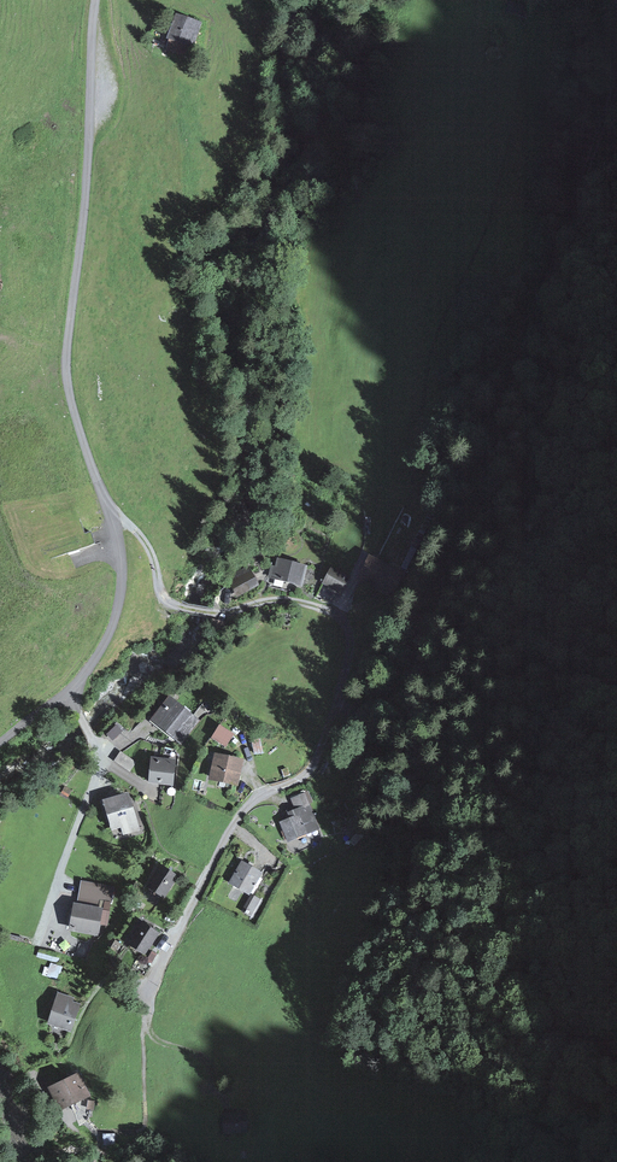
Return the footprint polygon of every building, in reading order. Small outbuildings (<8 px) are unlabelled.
[(173,54),(191,61),(202,35),(185,27),(173,54)] [(309,565),(282,558),(279,569),(272,564),(269,578),(304,586),(309,565)] [(356,579),(335,564),(324,581),(345,595),(356,579)] [(257,571),(232,584),(240,599),(265,586),(257,571)] [(194,723),(170,704),(155,724),(179,742),(194,723)] [(142,760),(125,748),(117,760),(133,772),(142,760)] [(216,760),(211,781),(235,787),(240,766),(216,760)] [(173,764),(152,763),(151,784),(171,786),(173,764)] [(127,799),(105,806),(113,830),(123,827),(125,833),(136,829),(127,799)] [(283,821),(290,842),(321,832),(315,813),(309,815),(304,802),(290,807),(294,818),(283,821)] [(251,895),(266,873),(249,862),(235,885),(251,895)] [(176,882),(161,870),(148,888),(163,899),(176,882)] [(113,887),(83,881),(81,893),(110,899),(113,887)] [(265,902),(255,895),(245,912),(255,918),(265,902)] [(105,908),(79,905),(76,926),(103,929),(105,908)] [(163,932),(143,921),(128,947),(148,958),(163,932)] [(64,997),(55,1022),(75,1029),(84,1004),(64,997)] [(96,1097),(87,1074),(59,1086),(69,1108),(96,1097)]
